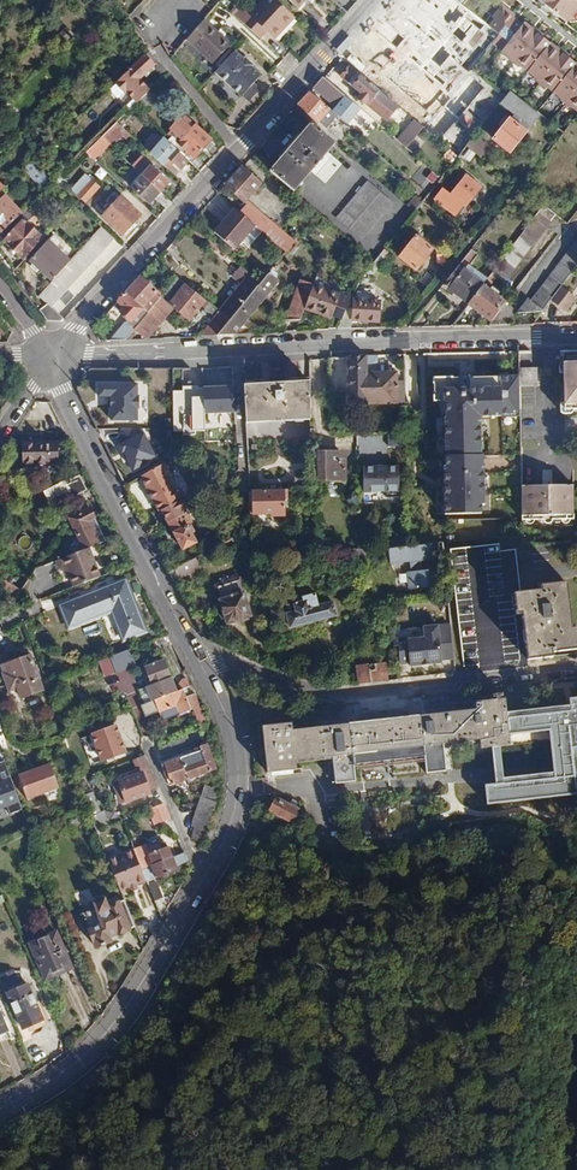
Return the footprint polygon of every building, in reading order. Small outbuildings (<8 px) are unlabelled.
[(247,14),(239,7),(232,15),(253,35),(260,27),(272,38),(291,18),(273,0),(261,0),(247,14)] [(561,22),(576,4),(576,0),(535,0),(534,1),(561,22)] [(489,38),(527,67),(547,41),(519,18),(517,21),(510,15),(508,17),(506,15),(509,11),(496,2),(487,14),(489,16),(484,23),(494,31),(489,38)] [(208,23),(191,41),(211,60),(228,41),(208,23)] [(527,67),(551,86),(571,59),(547,41),(527,67)] [(243,54),(241,56),(232,48),(213,68),(239,93),(258,72),(249,64),(252,62),(243,54)] [(146,92),(137,82),(155,64),(145,53),(113,84),(121,94),(122,92),(133,104),(135,103),(146,92)] [(551,86),(576,106),(576,64),(571,59),(551,86)] [(397,104),(361,75),(353,85),(361,92),(357,97),(364,103),(366,101),(373,107),(371,109),(384,119),(397,104)] [(358,107),(322,76),(312,87),(335,106),(331,111),(346,123),(358,107)] [(146,92),(135,103),(141,109),(157,93),(151,87),(146,92)] [(534,111),(510,91),(507,94),(500,103),(530,127),(540,115),(534,111)] [(308,92),(297,104),(316,120),(327,108),(308,92)] [(508,119),(491,140),(507,153),(524,132),(508,119)] [(417,120),(399,142),(406,148),(424,126),(417,120)] [(307,172),(308,171),(323,183),(338,165),(324,153),(333,142),(310,123),(283,154),(269,170),(293,190),(307,172)] [(113,125),(98,140),(105,147),(108,149),(119,138),(123,141),(127,137),(113,125)] [(190,126),(169,147),(184,162),(196,172),(202,167),(191,157),(205,140),(190,126)] [(460,156),(470,163),(477,154),(482,157),(490,146),(475,135),(460,156)] [(444,136),(442,139),(457,151),(459,148),(444,136)] [(169,147),(160,139),(147,154),(163,169),(168,164),(176,171),(184,162),(169,147)] [(105,147),(98,140),(83,155),(90,163),(105,147)] [(33,161),(21,173),(42,195),(51,187),(36,172),(40,168),(33,161)] [(147,205),(152,200),(163,210),(169,203),(157,193),(139,177),(121,162),(117,167),(135,183),(129,190),(147,205)] [(240,167),(224,185),(243,200),(258,182),(240,167)] [(165,184),(147,169),(139,177),(157,193),(165,184)] [(456,216),(465,205),(466,207),(482,187),(466,174),(450,194),(442,187),(434,198),(456,216)] [(84,175),(71,189),(83,200),(96,187),(84,175)] [(367,180),(336,216),(363,238),(393,202),(367,180)] [(1,233),(21,214),(0,193),(0,232),(1,233)] [(102,214),(119,197),(115,193),(98,210),(102,214)] [(408,204),(416,210),(423,202),(425,199),(418,193),(408,204)] [(304,204),(292,194),(287,199),(299,209),(304,204)] [(139,216),(120,197),(102,216),(121,235),(139,216)] [(543,205),(495,269),(506,278),(555,214),(543,205)] [(232,207),(213,227),(233,246),(253,225),(238,212),(232,207)] [(23,220),(4,240),(25,259),(44,238),(23,220)] [(268,224),(260,233),(284,254),(293,245),(268,224)] [(113,239),(100,227),(71,260),(53,280),(39,296),(46,302),(39,310),(48,321),(64,321),(65,319),(52,308),(113,239)] [(417,238),(401,258),(416,270),(433,250),(417,238)] [(531,300),(528,298),(518,312),(541,312),(547,305),(558,291),(576,266),(576,265),(576,240),(531,300)] [(31,261),(53,280),(71,260),(49,241),(31,261)] [(471,250),(443,285),(469,305),(484,284),(466,271),(478,255),(471,250)] [(384,251),(378,258),(385,263),(390,256),(384,251)] [(219,313),(229,321),(256,288),(227,265),(225,268),(232,274),(229,278),(241,287),(219,313)] [(277,283),(267,275),(256,288),(229,321),(217,334),(236,333),(277,283)] [(134,329),(134,330),(144,339),(148,338),(172,308),(187,320),(205,301),(176,278),(162,296),(148,312),(136,326),(134,329)] [(139,280),(126,295),(148,312),(162,296),(139,280)] [(314,284),(301,281),(286,321),(300,321),(305,307),(314,285),(314,284)] [(484,284),(469,305),(491,322),(506,302),(498,296),(500,294),(485,282),(484,284)] [(351,300),(314,285),(305,307),(332,318),(333,315),(343,319),(348,307),(351,300)] [(558,291),(547,305),(560,316),(572,302),(558,291)] [(354,300),(354,308),(352,321),(379,321),(379,303),(373,303),(373,294),(358,294),(354,300)] [(136,326),(148,312),(126,295),(113,310),(136,326)] [(352,328),(352,321),(354,308),(348,307),(343,319),(339,328),(352,328)] [(229,321),(219,313),(201,335),(217,334),(229,321)] [(134,329),(126,322),(110,341),(126,340),(134,330),(134,329)] [(395,371),(366,371),(366,356),(344,356),(344,401),(395,401),(395,371)] [(311,380),(318,379),(317,360),(309,360),(311,380)] [(562,362),(565,410),(576,410),(576,362),(562,362)] [(536,368),(518,368),(519,375),(519,387),(536,387),(536,368)] [(519,375),(433,377),(433,401),(445,400),(446,417),(444,417),(445,466),(443,466),(442,513),(479,514),(479,505),(482,505),(482,456),(480,456),(480,417),(501,417),(501,415),(519,415),(519,387),(519,375)] [(268,383),(245,385),(247,422),(312,418),(312,406),(311,381),(307,381),(268,383)] [(136,385),(97,386),(97,398),(109,398),(110,422),(136,421),(136,409),(137,409),(137,397),(136,397),(136,385)] [(237,412),(235,386),(204,388),(205,399),(205,414),(237,412)] [(206,434),(205,414),(205,399),(189,400),(188,394),(174,395),(176,434),(185,433),(185,437),(197,436),(197,434),(206,434)] [(154,457),(139,430),(118,430),(119,446),(117,447),(121,454),(123,453),(133,471),(145,464),(144,462),(154,457)] [(390,446),(399,443),(396,433),(387,436),(390,446)] [(19,469),(56,469),(56,444),(19,444),(19,469)] [(348,451),(320,451),(321,479),(348,478),(348,451)] [(399,483),(398,457),(363,458),(363,484),(399,483)] [(165,465),(141,477),(158,512),(160,510),(178,502),(179,502),(170,484),(172,478),(165,465)] [(552,471),(543,471),(543,486),(520,487),(522,521),(575,519),(573,485),(553,485),(552,471)] [(76,498),(93,489),(87,477),(81,480),(80,477),(71,481),(72,484),(67,486),(65,482),(44,492),(50,504),(56,501),(61,512),(68,508),(67,506),(77,502),(77,501),(76,498)] [(93,489),(76,498),(77,501),(80,507),(98,499),(93,489)] [(289,490),(254,490),(255,517),(272,516),(272,519),(287,518),(287,500),(290,500),(289,490)] [(178,502),(160,510),(180,551),(194,544),(190,535),(193,533),(189,526),(186,527),(183,521),(187,519),(178,502)] [(94,509),(73,517),(86,551),(89,549),(106,543),(94,509)] [(552,654),(576,650),(574,630),(570,631),(564,585),(540,588),(541,592),(520,594),(514,550),(500,552),(499,543),(450,549),(465,667),(553,659),(552,654)] [(436,587),(431,544),(398,548),(399,562),(410,561),(411,571),(408,572),(410,589),(436,587)] [(100,578),(89,549),(86,551),(56,562),(59,570),(65,568),(67,575),(71,573),(76,587),(100,578)] [(197,560),(177,570),(181,579),(201,568),(197,560)] [(0,578),(0,585),(15,595),(18,590),(0,578)] [(138,579),(57,609),(65,633),(112,616),(123,644),(147,636),(135,605),(149,600),(138,579)] [(227,620),(251,612),(241,583),(231,586),(233,593),(220,597),(227,620)] [(285,616),(287,629),(334,624),(332,610),(317,612),(315,599),(302,601),(302,606),(294,607),(295,615),(285,616)] [(443,661),(437,625),(425,626),(426,638),(408,639),(408,638),(393,640),(394,646),(400,646),(401,664),(411,663),(412,666),(443,661)] [(167,635),(152,641),(156,653),(173,647),(167,635)] [(131,649),(100,661),(106,677),(137,666),(131,649)] [(43,695),(30,660),(1,671),(4,678),(2,679),(9,696),(18,693),(21,703),(43,695)] [(141,689),(146,704),(176,692),(165,662),(142,671),(146,682),(142,684),(143,688),(141,689)] [(358,666),(360,684),(391,680),(389,663),(358,666)] [(146,704),(131,710),(138,726),(147,723),(144,715),(157,710),(158,714),(177,707),(181,717),(195,712),(201,727),(207,724),(195,698),(193,698),(188,687),(176,692),(146,704)] [(334,757),(337,785),(358,782),(355,755),(425,747),(428,774),(449,771),(446,744),(481,740),(482,749),(512,746),(507,699),(477,702),(478,710),(293,732),(292,723),(262,727),(267,774),(298,771),(297,762),(334,757)] [(501,752),(504,784),(487,786),(490,808),(576,798),(576,707),(511,715),(514,734),(558,729),(563,777),(508,783),(505,752),(501,752)] [(118,726),(93,735),(103,760),(128,750),(118,726)] [(199,734),(160,751),(163,758),(202,741),(199,734)] [(22,802),(1,744),(0,745),(0,810),(22,802)] [(165,764),(173,785),(215,768),(206,746),(193,750),(194,753),(165,764)] [(50,765),(19,778),(29,801),(60,788),(50,765)] [(149,771),(119,783),(127,802),(157,791),(149,771)] [(221,791),(198,787),(191,826),(194,826),(192,838),(206,841),(218,816),(221,796),(221,791)] [(90,794),(84,797),(97,830),(106,827),(101,813),(98,815),(90,794)] [(299,811),(275,799),(268,813),(292,825),(299,811)] [(164,807),(151,812),(155,823),(168,818),(164,807)] [(135,842),(108,853),(128,901),(138,929),(144,942),(159,915),(147,885),(143,886),(142,885),(151,882),(146,871),(135,842)] [(151,850),(158,866),(175,860),(170,849),(163,852),(161,846),(151,850)] [(158,866),(146,871),(151,882),(152,884),(180,874),(178,869),(184,866),(181,857),(175,860),(158,866)] [(109,900),(99,904),(101,909),(86,915),(100,948),(115,942),(113,936),(122,933),(122,935),(138,929),(128,901),(112,908),(109,900)] [(59,934),(32,945),(45,978),(70,969),(66,957),(62,958),(60,952),(66,950),(59,934)] [(0,976),(0,978),(22,1029),(41,1021),(27,984),(16,989),(14,983),(16,979),(12,970),(0,976)]
